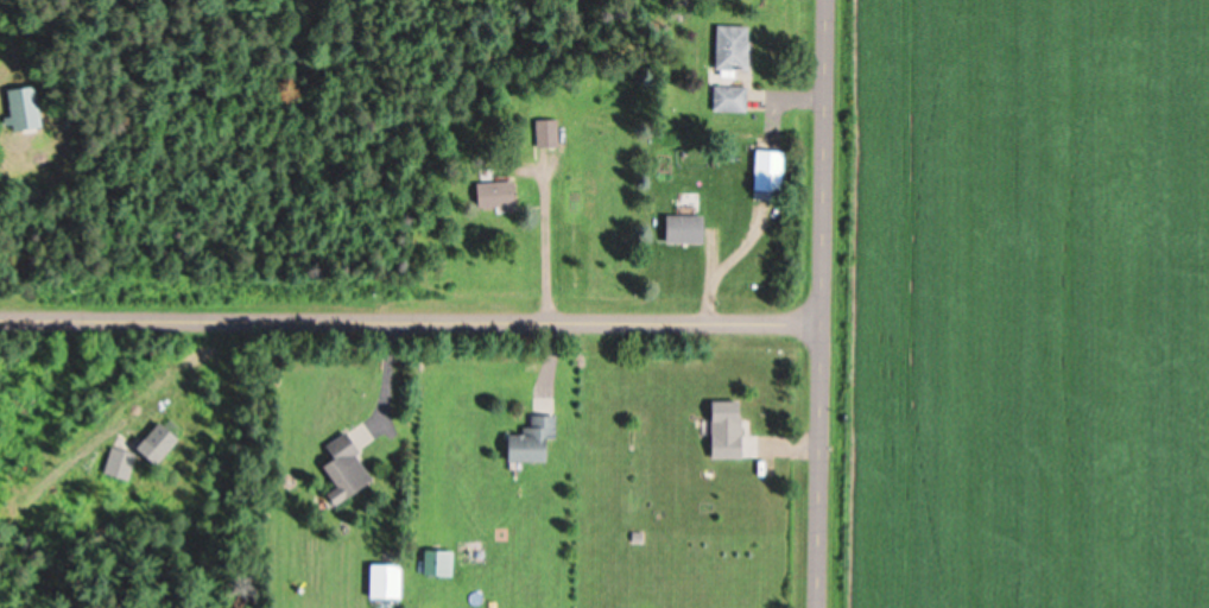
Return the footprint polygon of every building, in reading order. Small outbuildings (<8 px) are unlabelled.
[(745,26),(712,26),(712,81),(745,81),(745,26)] [(710,86),(710,112),(745,112),(745,86),(710,86)] [(6,128),(34,128),(34,87),(5,87),(6,128)] [(557,118),(533,118),(533,147),(557,147),(557,118)] [(780,150),(751,150),(750,192),(779,193),(780,150)] [(471,181),(472,207),(511,206),(511,180),(471,181)] [(698,215),(660,215),(660,243),(698,243),(698,215)] [(758,457),(758,435),(738,435),(738,399),(705,399),(705,457),(758,457)] [(550,437),(550,414),(523,414),(523,433),(500,433),(500,460),(542,460),(542,437),(550,437)] [(368,478),(340,431),(319,444),(326,456),(316,462),(330,486),(320,492),(326,503),(368,478)] [(446,573),(446,549),(418,549),(418,573),(446,573)] [(364,597),(399,597),(399,562),(364,562),(364,597)]
